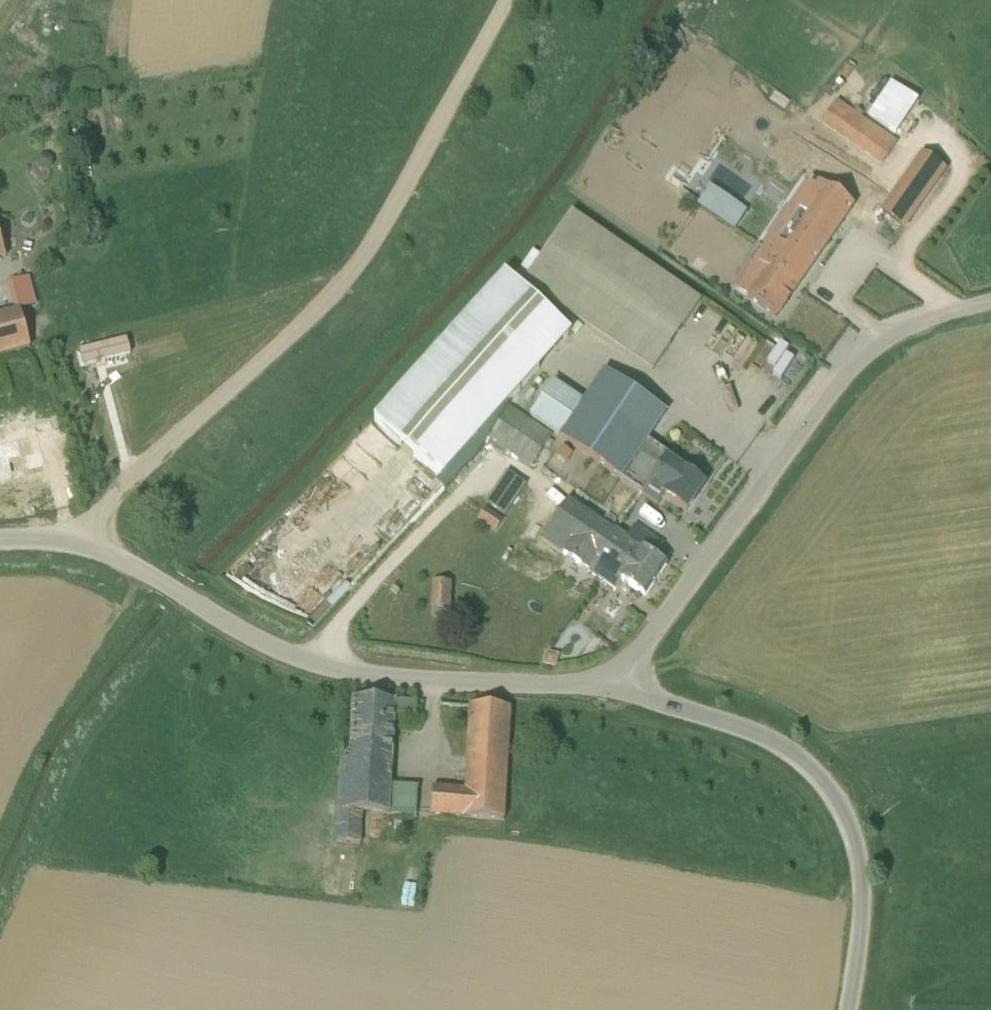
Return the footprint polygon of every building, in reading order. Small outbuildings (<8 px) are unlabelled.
[(821,125),(883,167),(899,142),(838,100),(821,125)] [(734,222),(767,173),(697,127),(678,155),(722,185),(709,205),(734,222)] [(54,165),(53,159),(48,156),(43,156),(38,159),(37,165),(40,170),(45,172),(51,170),(54,165)] [(814,175),(837,189),(843,178),(821,165),(814,175)] [(747,299),(776,319),(854,206),(813,177),(751,266),(764,274),(747,299)] [(900,184),(880,213),(905,231),(925,201),(900,184)] [(572,214),(538,263),(668,349),(700,303),(572,214)] [(668,349),(538,263),(524,284),(652,372),(668,349)] [(434,356),(508,405),(571,335),(505,277),(434,356)] [(17,311),(38,304),(30,278),(9,284),(17,311)] [(26,349),(17,312),(0,317),(0,356),(26,349)] [(126,340),(81,351),(85,367),(130,355),(126,340)] [(508,405),(434,356),(375,422),(440,481),(508,405)] [(552,386),(551,385),(530,415),(532,416),(531,417),(622,479),(648,441),(665,415),(604,373),(583,404),(553,384),(552,386)] [(532,468),(537,459),(552,437),(509,408),(488,439),(532,468)] [(0,442),(0,478),(52,467),(47,440),(59,438),(56,422),(26,427),(28,437),(0,442)] [(697,474),(670,456),(648,441),(622,479),(620,481),(643,496),(658,506),(665,496),(687,511),(704,485),(694,478),(697,474)] [(507,472),(487,504),(508,517),(528,485),(507,472)] [(561,559),(597,582),(606,567),(596,560),(614,534),(568,502),(539,544),(561,559)] [(478,520),(490,528),(497,517),(485,509),(478,520)] [(622,581),(639,593),(646,598),(654,585),(654,586),(655,585),(655,584),(658,580),(659,579),(658,579),(667,566),(654,558),(662,546),(635,528),(626,542),(614,534),(596,560),(606,567),(597,582),(613,592),(614,593),(622,581)] [(441,558),(432,551),(425,559),(434,567),(441,558)] [(450,611),(451,584),(434,582),(432,610),(450,611)] [(555,670),(559,656),(546,653),(541,666),(555,670)] [(341,760),(338,810),(363,813),(417,816),(418,788),(390,787),(394,717),(415,718),(416,704),(354,700),(349,761),(341,760)] [(470,707),(464,791),(433,789),(431,817),(504,822),(510,710),(470,707)] [(336,843),(360,845),(361,845),(363,813),(338,810),(337,835),(336,843)]
